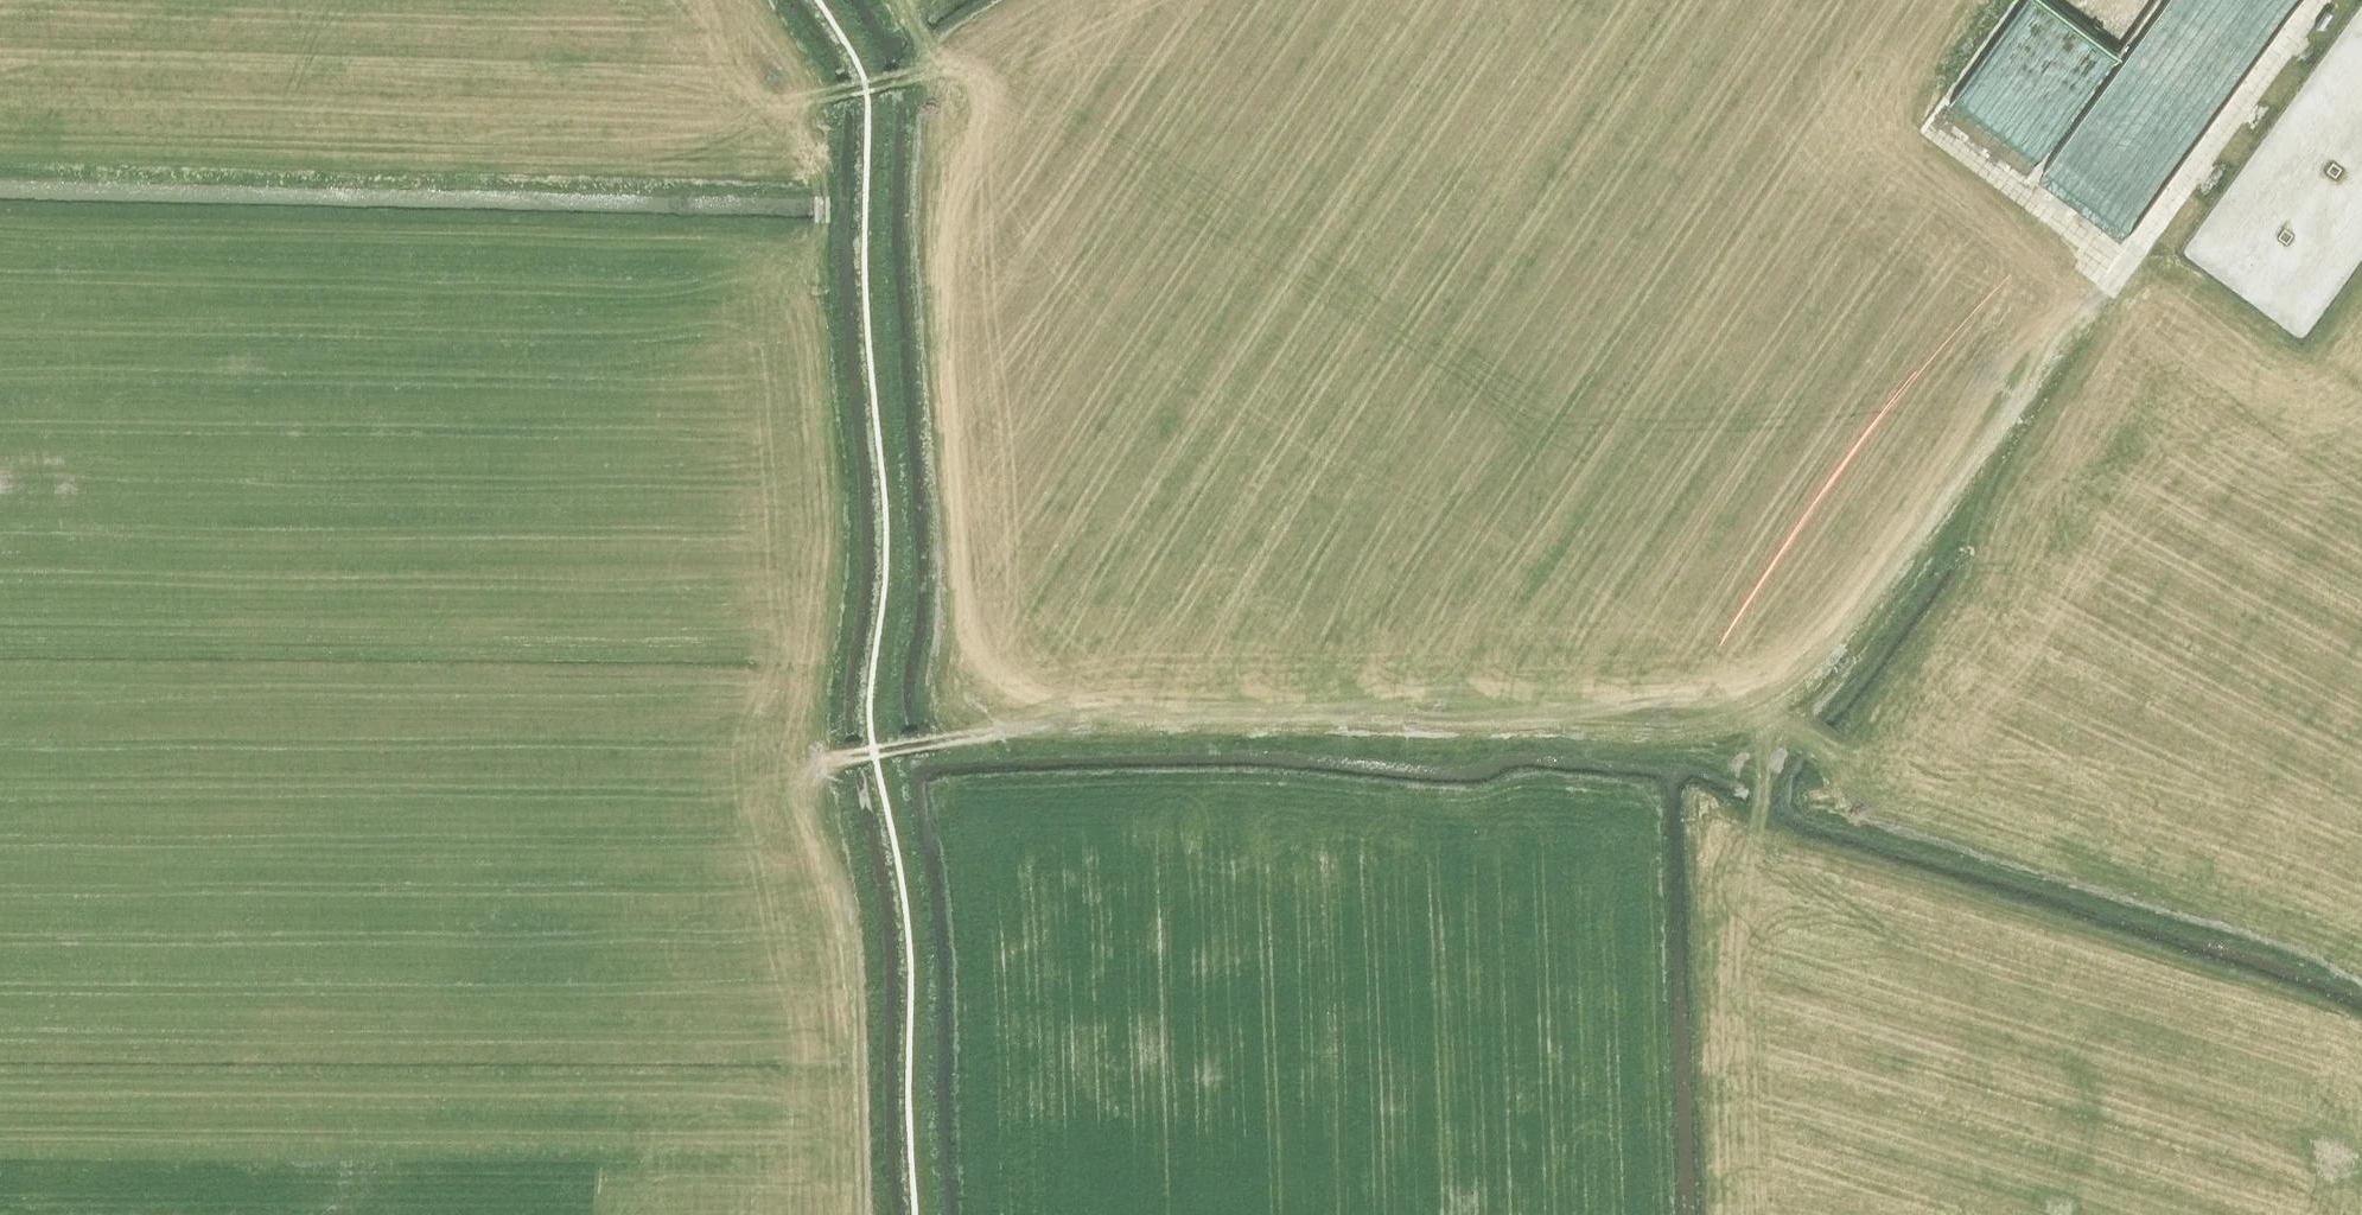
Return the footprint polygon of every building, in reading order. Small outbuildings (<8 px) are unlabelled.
[(2155,0),(2130,0),(2129,2),(2147,13),(2155,0)]
